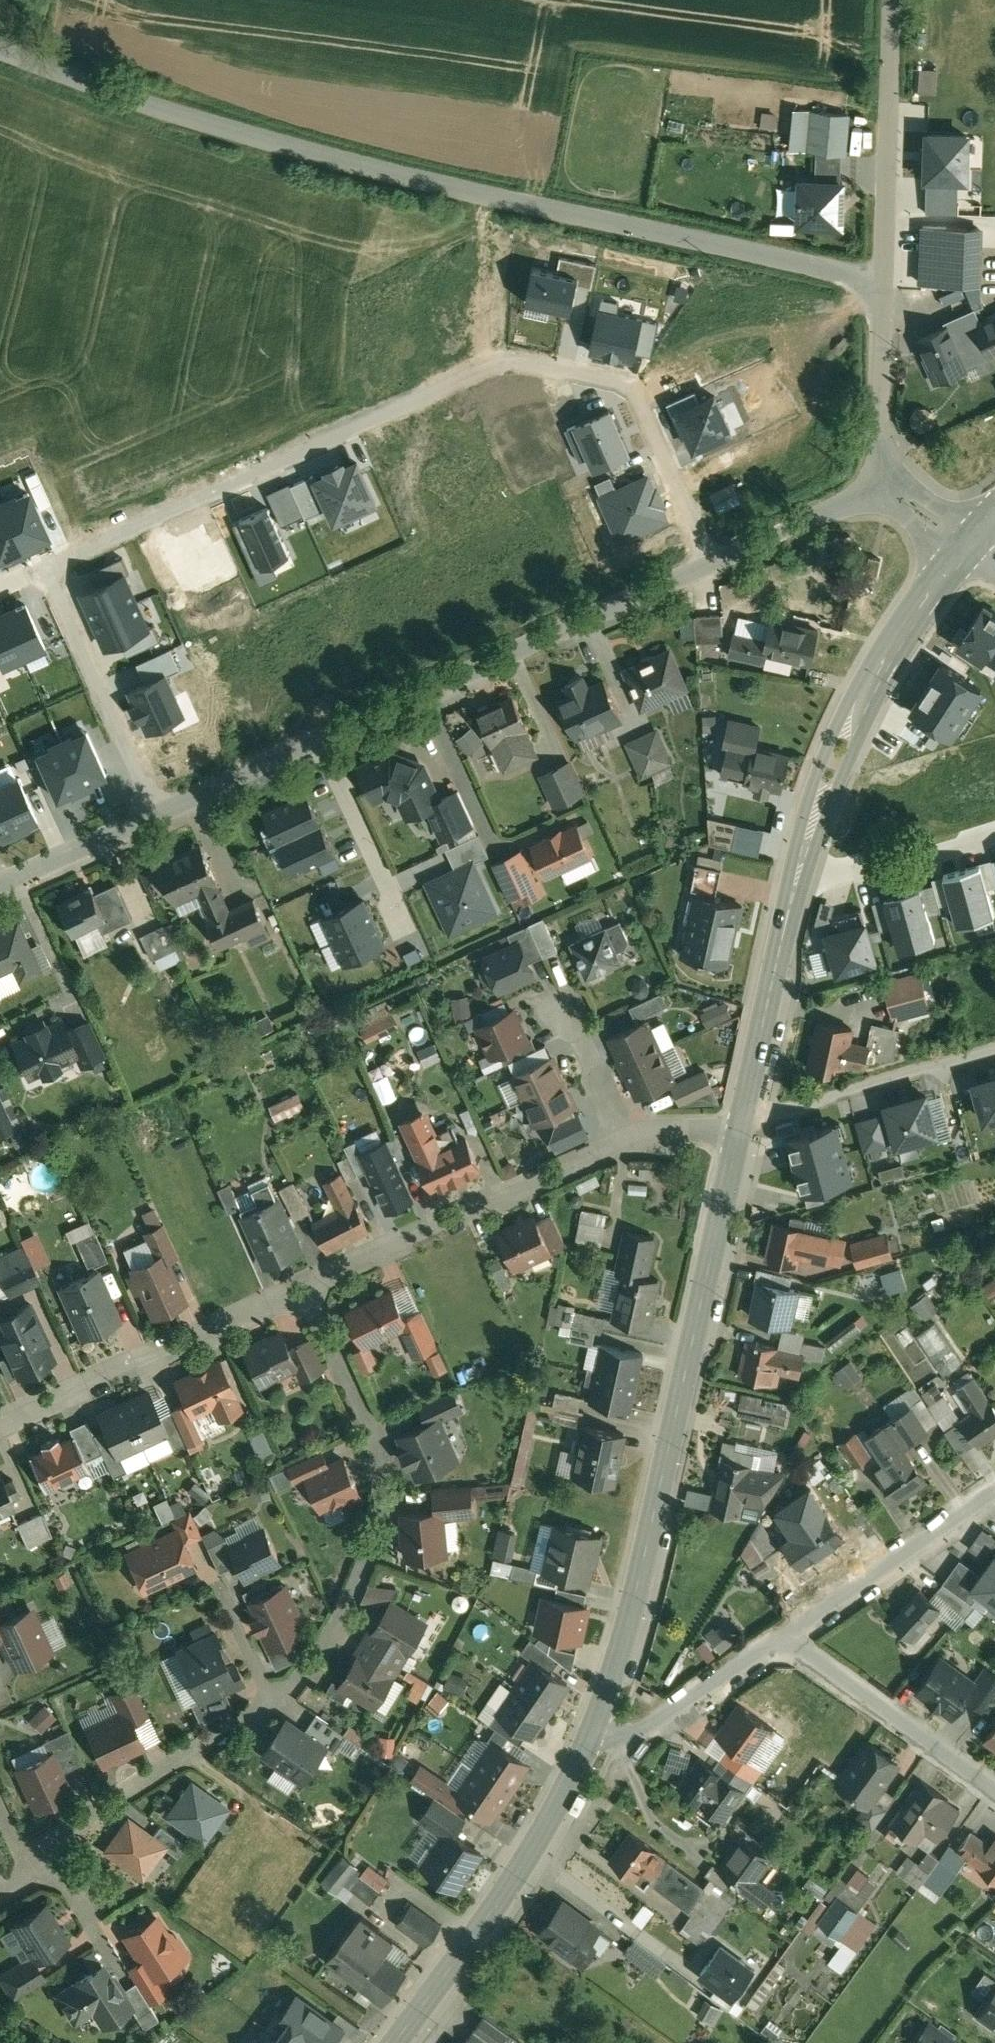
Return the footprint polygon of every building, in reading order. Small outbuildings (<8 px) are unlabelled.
[(846,112),(799,107),(795,149),(842,153),(846,112)] [(961,152),(926,151),(924,193),(948,194),(959,194),(987,194),(987,178),(960,177),(961,152)] [(843,181),(801,180),(801,199),(800,199),(799,203),(800,203),(800,222),(842,223),(843,181)] [(948,194),(924,193),(924,212),(948,212),(948,194)] [(948,212),(924,212),(923,224),(948,225),(948,212)] [(948,225),(923,224),(921,281),(965,283),(967,226),(948,225)] [(525,300),(572,311),(580,277),(533,266),(525,300)] [(944,309),(977,301),(975,294),(961,298),(958,286),(940,290),(944,309)] [(588,349),(635,358),(637,351),(643,318),(644,316),(597,306),(588,349)] [(956,326),(951,328),(949,325),(920,338),(930,359),(927,361),(935,379),(967,365),(967,363),(991,352),(992,354),(994,353),(981,322),(974,308),(953,318),(956,326)] [(981,322),(994,353),(994,352),(994,316),(981,322)] [(660,321),(643,318),(637,351),(653,355),(660,321)] [(686,433),(694,451),(736,434),(718,390),(700,398),(697,391),(670,402),(683,434),(686,433)] [(595,470),(634,454),(614,407),(565,427),(573,444),(565,447),(576,474),(593,467),(595,470)] [(376,503),(358,463),(347,468),(345,463),(328,470),(330,474),(318,479),(330,506),(336,520),(376,503)] [(305,517),(330,506),(318,479),(315,474),(291,485),(304,514),(305,517)] [(620,538),(666,518),(647,475),(601,496),(620,538)] [(291,485),(290,482),(268,491),(283,524),(304,514),(291,485)] [(26,499),(4,509),(24,552),(35,547),(34,545),(45,540),(26,499)] [(291,554),(269,506),(233,522),(261,583),(278,575),(273,562),(291,554)] [(0,511),(0,557),(2,560),(12,555),(13,557),(24,552),(4,509),(0,511)] [(82,592),(94,619),(141,598),(129,571),(82,592)] [(94,619),(106,646),(153,624),(141,598),(94,619)] [(9,609),(3,612),(23,655),(45,645),(26,603),(9,611),(9,609)] [(994,645),(994,609),(985,603),(957,647),(983,664),(994,645)] [(3,612),(0,613),(0,663),(1,665),(23,655),(3,612)] [(697,641),(724,639),(723,613),(695,615),(695,616),(681,617),(683,637),(696,637),(697,641)] [(818,629),(772,619),(768,638),(765,651),(810,662),(818,629)] [(768,638),(735,630),(729,654),(763,661),(765,651),(768,638)] [(137,662),(146,682),(168,673),(180,668),(171,648),(137,662)] [(670,649),(626,669),(643,705),(686,686),(670,649)] [(952,741),(984,692),(940,662),(907,711),(952,741)] [(147,733),(187,716),(168,673),(146,682),(128,690),(147,733)] [(583,675),(566,683),(571,694),(560,698),(577,734),(598,725),(599,728),(622,718),(604,679),(588,686),(583,675)] [(513,696),(479,712),(492,742),(495,741),(498,748),(508,744),(515,761),(535,752),(524,727),(526,726),(513,696)] [(760,725),(730,718),(723,749),(727,749),(722,773),(731,775),(733,768),(748,772),(746,780),(758,782),(756,792),(767,795),(769,785),(781,788),(789,754),(756,746),(760,725)] [(657,729),(643,736),(657,767),(671,760),(657,729)] [(87,730),(75,736),(73,733),(60,739),(82,785),(107,774),(87,730)] [(643,736),(629,742),(643,773),(657,767),(643,736)] [(60,739),(48,744),(49,747),(36,753),(56,797),(82,785),(60,739)] [(423,763),(391,752),(360,766),(375,797),(386,791),(401,797),(409,814),(429,804),(440,799),(439,798),(423,763)] [(570,761),(542,774),(556,804),(584,791),(570,761)] [(18,776),(0,784),(0,799),(14,830),(20,828),(19,826),(36,818),(18,776)] [(459,789),(439,798),(440,799),(429,804),(443,836),(474,821),(459,789)] [(308,790),(264,810),(279,842),(322,822),(308,790)] [(14,830),(0,799),(0,835),(8,831),(9,833),(14,830)] [(741,823),(709,815),(711,842),(736,848),(741,823)] [(322,822),(279,842),(293,873),(337,853),(322,822)] [(562,831),(561,828),(548,835),(549,837),(534,844),(547,873),(590,853),(577,824),(562,831)] [(446,848),(456,868),(473,860),(474,861),(489,854),(479,832),(446,848)] [(202,842),(160,861),(176,897),(201,886),(213,915),(229,908),(216,879),(218,878),(202,842)] [(522,850),(493,863),(509,896),(520,890),(524,900),(542,891),(522,850)] [(456,868),(428,882),(446,920),(464,912),(469,923),(496,910),(474,861),(473,860),(456,868)] [(721,868),(698,863),(692,887),(698,888),(697,893),(715,897),(721,868)] [(944,873),(957,925),(994,915),(981,864),(944,873)] [(92,886),(56,902),(70,934),(99,921),(104,930),(133,917),(117,882),(95,892),(92,886)] [(899,948),(936,938),(921,886),(899,892),(898,887),(883,891),(899,948)] [(715,897),(697,893),(683,953),(700,957),(700,958),(706,959),(707,957),(727,962),(735,924),(738,925),(743,904),(715,897)] [(213,915),(209,917),(220,941),(266,921),(255,896),(213,915)] [(354,900),(322,915),(333,939),(376,919),(367,900),(356,905),(354,900)] [(862,908),(831,916),(833,921),(835,930),(866,921),(862,908)] [(544,917),(529,923),(544,955),(558,948),(544,917)] [(376,919),(333,939),(344,963),(376,948),(374,943),(385,939),(376,919)] [(0,929),(0,973),(12,967),(14,968),(19,979),(39,970),(28,946),(17,921),(0,929)] [(620,921),(572,942),(587,976),(588,976),(593,978),(598,975),(600,970),(621,961),(616,950),(626,946),(628,939),(620,921)] [(833,921),(817,926),(820,934),(827,932),(835,930),(833,921)] [(835,930),(827,932),(831,945),(838,971),(876,960),(866,921),(835,930)] [(529,923),(508,933),(513,944),(520,941),(529,961),(544,955),(529,923)] [(166,924),(142,935),(152,957),(176,945),(166,924)] [(40,941),(28,946),(39,970),(43,968),(39,960),(47,956),(40,941)] [(513,944),(485,956),(487,962),(485,963),(482,970),(488,983),(495,985),(497,984),(500,989),(535,974),(529,961),(520,941),(513,944)] [(831,945),(823,947),(828,965),(828,966),(830,973),(838,971),(831,945)] [(47,956),(39,960),(43,968),(51,964),(47,956)] [(919,973),(886,982),(895,1016),(929,1007),(919,973)] [(662,991),(630,1006),(636,1019),(669,1004),(662,991)] [(453,1015),(466,1013),(464,994),(451,995),(453,1015)] [(701,1022),(728,1018),(725,1001),(699,1006),(701,1022)] [(365,1040),(396,1023),(389,1009),(357,1026),(365,1040)] [(514,1009),(479,1025),(493,1055),(500,1052),(527,1039),(527,1038),(514,1009)] [(45,1022),(26,1031),(27,1034),(13,1041),(26,1069),(38,1064),(42,1073),(59,1065),(58,1061),(75,1053),(76,1052),(66,1030),(61,1019),(46,1025),(45,1022)] [(646,1019),(611,1036),(621,1057),(618,1059),(622,1067),(660,1049),(646,1019)] [(88,1020),(66,1030),(76,1052),(75,1053),(80,1063),(103,1052),(88,1020)] [(851,1027),(819,1020),(809,1066),(829,1070),(831,1062),(843,1065),(844,1062),(865,1066),(865,1064),(867,1045),(848,1041),(851,1027)] [(900,1027),(873,1021),(867,1045),(865,1064),(894,1056),(900,1027)] [(527,1039),(500,1052),(505,1062),(546,1043),(537,1047),(532,1036),(527,1038),(527,1039)] [(546,1043),(505,1062),(505,1063),(528,1052),(534,1064),(552,1056),(546,1043)] [(660,1049),(622,1067),(626,1075),(628,1074),(638,1096),(674,1079),(660,1049)] [(534,1064),(515,1073),(517,1080),(515,1083),(520,1092),(523,1092),(526,1098),(563,1080),(558,1068),(559,1067),(559,1066),(557,1067),(555,1062),(557,1062),(556,1061),(555,1061),(552,1056),(534,1064)] [(969,1081),(981,1125),(994,1122),(994,1074),(969,1081)] [(563,1080),(526,1098),(528,1103),(526,1106),(530,1116),(534,1116),(537,1122),(556,1113),(574,1105),(575,1105),(572,1099),(574,1099),(573,1098),(572,1098),(570,1094),(571,1093),(571,1092),(569,1093),(563,1080)] [(297,1090),(266,1102),(272,1118),(304,1106),(297,1090)] [(942,1136),(929,1091),(883,1104),(896,1149),(942,1136)] [(574,1105),(556,1113),(562,1126),(580,1118),(574,1105)] [(466,1136),(439,1147),(423,1111),(405,1119),(421,1155),(420,1156),(434,1186),(480,1166),(466,1136)] [(882,1114),(859,1120),(866,1147),(889,1141),(882,1114)] [(833,1124),(789,1136),(797,1163),(844,1150),(840,1135),(837,1136),(833,1124)] [(412,1197),(385,1139),(362,1150),(388,1208),(412,1197)] [(844,1150),(797,1163),(804,1190),(848,1178),(845,1165),(848,1164),(844,1150)] [(349,1154),(339,1158),(348,1178),(358,1174),(349,1154)] [(899,1163),(881,1168),(883,1178),(902,1172),(899,1163)] [(340,1207),(314,1219),(327,1247),(369,1227),(356,1200),(353,1202),(339,1172),(326,1179),(340,1207)] [(260,1205),(244,1212),(267,1263),(301,1248),(270,1178),(252,1186),(260,1205)] [(242,1204),(231,1180),(219,1186),(229,1210),(242,1204)] [(294,1180),(280,1187),(295,1216),(309,1209),(294,1180)] [(160,1222),(154,1208),(143,1213),(149,1227),(160,1222)] [(578,1208),(574,1239),(601,1242),(604,1211),(578,1208)] [(565,1241),(552,1213),(538,1220),(551,1249),(550,1250),(551,1252),(564,1246),(565,1241)] [(535,1215),(499,1231),(515,1266),(550,1250),(551,1249),(538,1220),(535,1215)] [(790,1226),(775,1223),(767,1257),(797,1263),(800,1251),(840,1260),(844,1239),(804,1231),(807,1219),(792,1216),(790,1226)] [(177,1254),(162,1221),(149,1227),(148,1228),(159,1252),(162,1250),(166,1259),(177,1254)] [(655,1236),(627,1230),(619,1267),(625,1269),(614,1317),(649,1325),(659,1278),(646,1275),(655,1236)] [(875,1245),(857,1251),(861,1264),(880,1258),(877,1249),(890,1245),(886,1233),(872,1237),(875,1245)] [(96,1234),(77,1242),(87,1264),(92,1261),(93,1264),(107,1258),(96,1234)] [(4,1252),(10,1264),(0,1268),(0,1272),(9,1292),(39,1278),(23,1243),(4,1252)] [(159,1252),(130,1265),(133,1271),(127,1274),(135,1291),(141,1288),(153,1315),(185,1300),(166,1259),(162,1250),(159,1252)] [(876,1271),(882,1291),(908,1284),(902,1264),(876,1271)] [(96,1268),(68,1280),(77,1299),(67,1303),(82,1335),(113,1320),(104,1300),(107,1299),(108,1297),(109,1295),(96,1268)] [(795,1288),(762,1281),(754,1316),(787,1323),(790,1312),(792,1314),(798,1290),(795,1289),(795,1288)] [(392,1289),(350,1309),(365,1342),(401,1325),(408,1322),(406,1317),(392,1289)] [(926,1292),(912,1301),(923,1317),(936,1307),(926,1292)] [(16,1307),(18,1310),(3,1317),(0,1310),(0,1333),(19,1373),(53,1357),(41,1331),(44,1330),(36,1313),(35,1313),(29,1301),(16,1307)] [(422,1310),(406,1317),(408,1322),(401,1325),(414,1353),(437,1342),(422,1310)] [(605,1315),(583,1310),(580,1326),(595,1330),(601,1331),(605,1315)] [(940,1374),(959,1360),(932,1321),(913,1334),(940,1374)] [(842,1324),(832,1325),(834,1347),(843,1347),(842,1324)] [(580,1326),(573,1325),(570,1338),(592,1343),(595,1330),(580,1326)] [(258,1342),(257,1340),(243,1346),(258,1379),(277,1371),(280,1372),(297,1364),(298,1363),(291,1346),(283,1330),(258,1342)] [(310,1338),(291,1346),(298,1363),(297,1364),(303,1376),(323,1366),(310,1338)] [(777,1347),(748,1340),(741,1374),(776,1382),(779,1369),(800,1374),(804,1355),(804,1354),(800,1353),(777,1348),(777,1347)] [(824,1345),(802,1340),(800,1353),(804,1354),(804,1355),(821,1359),(824,1345)] [(641,1352),(604,1344),(592,1398),(629,1406),(641,1352)] [(431,1372),(446,1366),(439,1347),(424,1353),(431,1372)] [(239,1405),(217,1358),(176,1377),(186,1401),(191,1411),(193,1411),(212,1402),(218,1415),(239,1405)] [(851,1360),(835,1367),(842,1382),(858,1375),(851,1360)] [(972,1377),(956,1388),(972,1411),(962,1418),(979,1443),(994,1433),(994,1404),(992,1399),(988,1401),(972,1377)] [(453,1388),(421,1403),(429,1422),(439,1417),(439,1418),(462,1408),(453,1388)] [(158,1413),(147,1389),(123,1401),(142,1441),(165,1431),(166,1430),(158,1413)] [(582,1395),(557,1389),(554,1403),(579,1408),(582,1395)] [(759,1396),(746,1393),(735,1441),(776,1450),(786,1404),(759,1398),(759,1396)] [(945,1394),(929,1405),(938,1419),(954,1408),(945,1394)] [(554,1403),(542,1400),(538,1415),(581,1425),(584,1409),(579,1408),(554,1403)] [(142,1441),(123,1401),(98,1412),(109,1436),(117,1453),(119,1452),(142,1441)] [(191,1411),(186,1401),(170,1408),(185,1441),(203,1433),(193,1411),(191,1411)] [(911,1404),(868,1434),(886,1460),(875,1467),(897,1499),(926,1479),(903,1445),(927,1428),(911,1404)] [(185,1441),(170,1408),(158,1413),(166,1430),(165,1431),(172,1447),(185,1441)] [(86,1417),(69,1426),(70,1427),(73,1432),(81,1449),(97,1441),(86,1417)] [(429,1422),(401,1434),(407,1448),(403,1449),(409,1463),(413,1461),(419,1475),(457,1458),(439,1418),(439,1417),(429,1422)] [(625,1431),(587,1423),(577,1473),(614,1481),(625,1431)] [(248,1431),(255,1453),(269,1448),(263,1427),(248,1431)] [(72,1434),(59,1439),(57,1434),(40,1442),(42,1447),(30,1453),(30,1452),(28,1453),(44,1488),(46,1487),(45,1487),(55,1482),(66,1486),(77,1481),(74,1474),(87,1467),(88,1468),(89,1467),(85,1457),(81,1449),(73,1432),(72,1433),(72,1434)] [(117,1453),(109,1436),(98,1441),(101,1450),(113,1474),(126,1468),(119,1452),(117,1453)] [(735,1441),(727,1440),(723,1459),(722,1459),(711,1508),(741,1514),(744,1500),(765,1504),(783,1473),(776,1471),(780,1451),(776,1450),(735,1441)] [(97,1441),(81,1449),(85,1457),(101,1450),(98,1441),(97,1441)] [(322,1448),(290,1462),(297,1479),(308,1474),(308,1473),(330,1463),(322,1448)] [(330,1463),(308,1473),(308,1474),(323,1507),(360,1490),(345,1457),(330,1463)] [(14,1505),(10,1496),(18,1492),(11,1477),(2,1481),(0,1476),(0,1511),(14,1505)] [(470,1484),(434,1487),(436,1510),(442,1509),(443,1516),(473,1513),(470,1484)] [(810,1487),(777,1509),(793,1533),(784,1539),(802,1564),(822,1550),(825,1551),(832,1546),(833,1543),(844,1536),(826,1509),(825,1509),(810,1487)] [(189,1508),(170,1516),(175,1528),(176,1528),(183,1542),(201,1534),(189,1508)] [(436,1510),(404,1513),(408,1555),(446,1551),(443,1516),(442,1509),(436,1510)] [(42,1512),(17,1522),(28,1547),(53,1535),(42,1512)] [(779,1547),(761,1520),(751,1536),(765,1557),(779,1547)] [(601,1534),(556,1523),(544,1569),(587,1580),(594,1552),(597,1553),(601,1534)] [(229,1543),(228,1544),(236,1561),(243,1576),(280,1559),(265,1526),(229,1543)] [(494,1526),(487,1553),(507,1558),(513,1530),(494,1526)] [(175,1528),(127,1550),(143,1586),(193,1564),(183,1542),(176,1528),(175,1528)] [(226,1535),(206,1544),(218,1570),(236,1561),(228,1544),(229,1543),(226,1535)] [(994,1603),(994,1551),(971,1586),(994,1603)] [(514,1561),(494,1557),(491,1571),(511,1575),(514,1561)] [(538,1567),(514,1561),(511,1575),(535,1580),(538,1567)] [(976,1605),(944,1582),(935,1591),(965,1618),(976,1605)] [(286,1583),(250,1599),(257,1615),(254,1617),(259,1628),(262,1627),(272,1647),(295,1636),(304,1622),(286,1583)] [(587,1592),(558,1585),(555,1597),(584,1604),(587,1592)] [(920,1588),(892,1619),(914,1639),(926,1626),(924,1625),(941,1607),(920,1588)] [(555,1597),(545,1595),(538,1627),(545,1628),(544,1632),(553,1634),(580,1639),(581,1640),(588,1604),(584,1604),(555,1597)] [(426,1622),(392,1600),(375,1628),(372,1626),(364,1640),(399,1661),(406,1650),(408,1651),(426,1622)] [(527,1632),(536,1634),(542,1602),(533,1600),(527,1632)] [(0,1621),(0,1630),(2,1634),(4,1638),(2,1639),(8,1652),(10,1651),(16,1665),(49,1650),(30,1608),(3,1620),(0,1621)] [(724,1619),(703,1630),(712,1649),(734,1638),(724,1619)] [(215,1630),(177,1648),(185,1666),(183,1671),(186,1678),(192,1680),(199,1697),(200,1698),(223,1687),(241,1678),(233,1661),(227,1664),(220,1649),(223,1648),(215,1630)] [(580,1639),(553,1634),(549,1650),(560,1659),(573,1669),(580,1639)] [(549,1650),(531,1637),(521,1651),(534,1660),(535,1659),(552,1670),(560,1659),(549,1650)] [(399,1661),(364,1640),(356,1653),(358,1655),(341,1682),(376,1704),(394,1674),(392,1673),(399,1661)] [(914,1690),(952,1718),(980,1681),(942,1652),(914,1690)] [(552,1670),(535,1659),(534,1660),(517,1685),(551,1709),(556,1703),(556,1700),(568,1682),(552,1670)] [(443,1673),(443,1688),(460,1688),(460,1673),(443,1673)] [(134,1682),(111,1693),(120,1712),(127,1709),(131,1718),(147,1711),(134,1682)] [(551,1709),(517,1685),(499,1711),(528,1731),(532,1734),(544,1716),(547,1716),(551,1709)] [(223,1687),(200,1698),(199,1697),(190,1701),(199,1720),(232,1705),(223,1687)] [(432,1714),(445,1697),(434,1688),(421,1705),(432,1714)] [(773,1727),(740,1703),(718,1733),(733,1744),(752,1757),(773,1727)] [(34,1730),(53,1717),(44,1704),(25,1717),(34,1730)] [(120,1712),(87,1727),(103,1762),(143,1743),(131,1718),(127,1709),(120,1712)] [(528,1731),(499,1711),(499,1710),(491,1722),(496,1726),(509,1735),(520,1742),(528,1731)] [(327,1745),(287,1718),(265,1751),(304,1778),(327,1745)] [(349,1722),(341,1730),(354,1743),(362,1735),(349,1722)] [(986,1737),(994,1744),(994,1725),(986,1737)] [(509,1735),(496,1726),(488,1737),(494,1741),(494,1740),(502,1745),(509,1735)] [(67,1728),(41,1740),(47,1751),(50,1750),(60,1770),(82,1760),(67,1728)] [(855,1732),(836,1758),(849,1767),(868,1741),(855,1732)] [(718,1733),(708,1747),(723,1758),(733,1744),(718,1733)] [(502,1745),(494,1740),(494,1741),(476,1766),(511,1790),(515,1784),(515,1781),(527,1763),(502,1745)] [(897,1762),(868,1741),(849,1767),(841,1779),(852,1787),(851,1789),(857,1794),(858,1792),(870,1800),(897,1762)] [(752,1757),(733,1744),(723,1758),(729,1763),(751,1779),(762,1764),(752,1757)] [(47,1751),(16,1766),(35,1807),(62,1795),(54,1779),(62,1775),(60,1770),(50,1750),(47,1751)] [(723,1772),(700,1756),(679,1784),(704,1802),(698,1811),(713,1822),(719,1813),(724,1817),(745,1788),(723,1772)] [(751,1779),(729,1763),(723,1772),(745,1788),(752,1779),(751,1779)] [(460,1790),(458,1793),(464,1797),(491,1815),(503,1797),(506,1797),(511,1790),(476,1766),(460,1790)] [(460,1790),(427,1767),(422,1773),(417,1770),(413,1777),(437,1794),(457,1808),(464,1797),(458,1793),(460,1790)] [(923,1779),(892,1821),(916,1838),(925,1826),(940,1836),(960,1808),(947,1799),(948,1797),(923,1779)] [(227,1806),(191,1780),(167,1813),(203,1839),(227,1806)] [(885,1786),(870,1807),(882,1815),(897,1794),(885,1786)] [(457,1808),(437,1794),(421,1817),(444,1833),(449,1827),(455,1831),(466,1814),(457,1808)] [(152,1834),(128,1817),(106,1848),(142,1874),(163,1845),(164,1844),(152,1834)] [(185,1842),(160,1823),(152,1834),(164,1844),(163,1845),(176,1854),(185,1842)] [(455,1831),(449,1827),(444,1833),(424,1863),(457,1886),(481,1850),(455,1831)] [(706,1884),(632,1830),(610,1858),(646,1885),(651,1877),(690,1906),(706,1884)] [(992,1845),(971,1831),(959,1847),(980,1862),(980,1863),(994,1873),(994,1842),(992,1845)] [(744,1837),(732,1854),(729,1852),(720,1864),(733,1874),(745,1884),(769,1854),(744,1833),(742,1836),(744,1837)] [(929,1848),(908,1877),(919,1885),(925,1877),(940,1856),(929,1848)] [(940,1856),(925,1877),(936,1885),(951,1864),(940,1856)] [(720,1864),(714,1859),(705,1870),(724,1885),(733,1874),(720,1864)] [(380,1889),(358,1872),(348,1885),(370,1903),(380,1889)] [(838,1875),(826,1893),(834,1899),(847,1882),(838,1875)] [(834,1899),(820,1919),(857,1947),(877,1920),(858,1907),(875,1884),(867,1879),(858,1890),(847,1882),(834,1899)] [(564,1899),(542,1929),(583,1960),(594,1946),(588,1941),(599,1926),(564,1899)] [(441,1923),(410,1901),(395,1921),(426,1944),(441,1923)] [(44,1903),(14,1923),(36,1958),(67,1939),(44,1903)] [(715,1924),(695,1909),(681,1927),(702,1942),(715,1924)] [(362,1914),(328,1958),(384,2000),(407,1969),(384,1952),(394,1938),(362,1914)] [(156,1916),(126,1935),(142,1961),(151,1976),(157,1972),(185,1955),(172,1934),(167,1933),(156,1916)] [(658,1973),(667,1961),(634,1936),(625,1948),(658,1973)] [(753,1968),(721,1944),(701,1970),(734,1994),(753,1968)] [(32,1960),(5,1977),(16,1995),(43,1977),(32,1960)] [(157,1972),(151,1976),(142,1961),(128,1969),(135,1980),(147,2000),(167,1988),(157,1972)] [(101,1962),(74,1979),(75,1980),(57,1992),(74,2019),(92,2007),(102,2023),(131,2006),(132,2005),(122,1989),(112,1973),(109,1975),(101,1962)] [(147,2000),(135,1980),(122,1989),(132,2005),(131,2006),(143,2025),(158,2016),(147,2000)] [(978,2013),(994,2025),(994,1989),(978,2013)] [(344,2028),(297,1993),(284,2012),(278,2008),(254,2042),(257,2042),(333,2042),(344,2028)] [(705,2000),(698,2015),(714,2023),(721,2007),(705,2000)] [(485,2012),(475,2027),(498,2042),(500,2042),(509,2030),(485,2012)] [(931,2019),(914,2042),(957,2042),(959,2039),(931,2019)] [(464,2042),(466,2042),(467,2042),(498,2042),(475,2027),(464,2042)]
